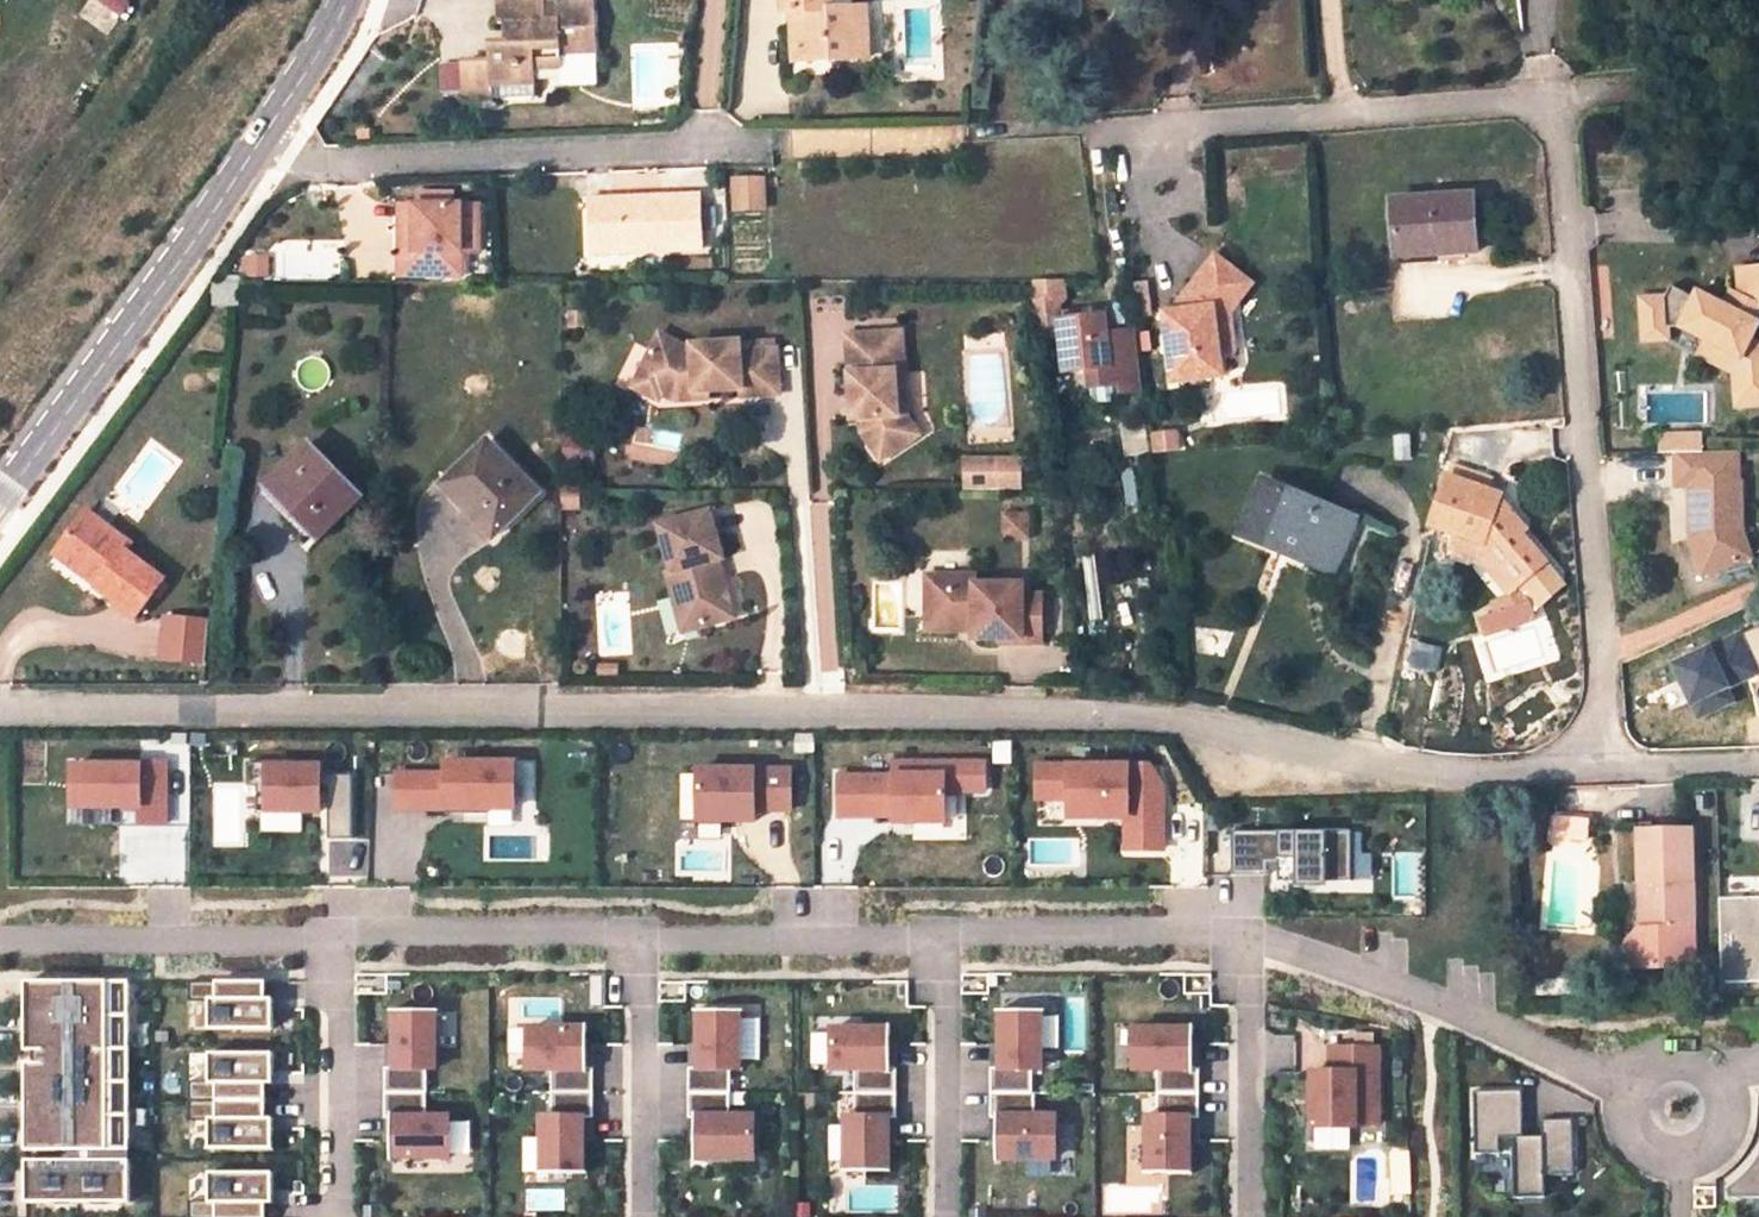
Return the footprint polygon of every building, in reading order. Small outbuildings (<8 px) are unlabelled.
[(129,0),(101,0),(121,13),(130,1),(129,0)] [(500,23),(506,22),(507,43),(492,44),(492,61),(464,62),(465,94),(493,93),(493,97),(534,96),(532,67),(559,66),(558,52),(591,51),(590,4),(558,5),(558,20),(543,20),(542,0),(499,0),(500,23)] [(786,12),(797,12),(800,36),(794,37),(795,60),(868,57),(867,26),(849,27),(847,9),(847,0),(785,0),(786,12)] [(867,26),(865,8),(847,9),(849,27),(867,26)] [(761,176),(737,176),(738,209),(761,208),(761,176)] [(699,193),(590,197),(591,253),(701,248),(699,193)] [(1472,195),(1393,201),(1397,248),(1436,246),(1437,254),(1477,251),(1472,195)] [(415,203),(399,202),(400,250),(414,250),(415,203)] [(461,202),(415,203),(414,250),(400,250),(400,277),(461,276),(461,202)] [(1436,246),(1397,248),(1397,256),(1437,254),(1436,246)] [(1168,353),(1172,383),(1221,377),(1219,353),(1215,330),(1228,313),(1251,284),(1214,255),(1170,312),(1162,313),(1166,343),(1170,343),(1171,353),(1168,353)] [(273,256),(244,256),(244,277),(272,276),(273,256)] [(1738,269),(1740,296),(1741,297),(1735,310),(1723,304),(1696,291),(1694,297),(1669,285),(1663,297),(1639,299),(1641,324),(1664,322),(1665,328),(1679,327),(1705,339),(1697,355),(1734,373),(1737,406),(1758,405),(1758,350),(1748,344),(1750,339),(1758,323),(1758,321),(1752,318),(1758,306),(1758,267),(1738,269)] [(1030,281),(1037,336),(1061,333),(1066,372),(1090,370),(1092,396),(1100,402),(1115,401),(1121,393),(1142,390),(1135,331),(1106,335),(1103,316),(1073,320),(1055,322),(1054,315),(1052,300),(1060,299),(1057,280),(1030,281)] [(1730,292),(1723,304),(1735,310),(1741,297),(1740,296),(1730,292)] [(1072,312),(1054,315),(1055,322),(1073,320),(1072,312)] [(1215,330),(1219,353),(1233,351),(1228,313),(1215,330)] [(1664,322),(1641,324),(1642,342),(1666,340),(1665,328),(1664,322)] [(901,333),(846,336),(852,420),(860,419),(861,433),(879,460),(908,442),(894,422),(894,417),(897,417),(896,396),(905,396),(901,333)] [(686,349),(658,335),(638,375),(662,388),(658,395),(675,402),(696,400),(695,393),(707,392),(741,390),(741,397),(779,395),(776,350),(740,352),(739,343),(691,346),(692,348),(686,349)] [(1750,339),(1748,344),(1758,350),(1758,344),(1750,339)] [(638,375),(631,388),(655,401),(658,395),(662,388),(638,375)] [(896,396),(897,417),(894,417),(894,422),(908,442),(918,435),(906,417),(905,396),(896,396)] [(1698,434),(1672,435),(1673,452),(1674,452),(1698,452),(1698,434)] [(1672,435),(1659,436),(1660,453),(1673,452),(1672,435)] [(537,492),(486,441),(447,480),(476,509),(470,515),(492,537),(537,492)] [(361,497),(309,443),(272,479),(296,504),(290,511),(318,539),(361,497)] [(1737,450),(1736,450),(1698,452),(1674,452),(1675,485),(1688,485),(1689,514),(1696,513),(1696,529),(1689,537),(1699,575),(1749,562),(1741,532),(1740,483),(1737,483),(1737,450)] [(1015,456),(957,455),(958,490),(1016,488),(1015,456)] [(1499,495),(1447,478),(1431,526),(1455,535),(1481,545),(1477,557),(1508,592),(1544,560),(1521,534),(1496,505),(1499,495)] [(272,479),(265,486),(290,511),(296,504),(272,479)] [(447,480),(440,487),(470,515),(476,509),(447,480)] [(1354,518),(1264,481),(1243,535),(1282,550),(1285,542),(1336,562),(1354,518)] [(1521,534),(1527,528),(1499,495),(1496,505),(1521,534)] [(1024,512),(997,513),(998,539),(1026,538),(1024,512)] [(129,544),(87,513),(65,543),(108,573),(99,585),(97,588),(135,615),(161,578),(123,551),(129,544)] [(709,513),(658,528),(671,573),(666,574),(673,598),(684,595),(694,630),(733,619),(722,578),(717,579),(712,563),(722,560),(709,513)] [(1455,535),(1452,550),(1477,557),(1481,545),(1455,535)] [(1282,550),(1333,572),(1336,562),(1285,542),(1282,550)] [(65,543),(56,555),(99,585),(108,573),(65,543)] [(975,575),(926,575),(926,630),(961,630),(961,626),(974,626),(974,638),(1041,638),(1040,593),(1021,594),(1022,583),(975,583),(975,575)] [(684,595),(673,598),(683,634),(694,630),(684,595)] [(654,601),(662,634),(676,630),(668,598),(654,601)] [(208,620),(164,616),(161,658),(205,662),(208,620)] [(1676,664),(1699,715),(1732,700),(1726,687),(1758,672),(1758,625),(1676,664)] [(613,675),(613,665),(598,665),(598,675),(613,675)] [(74,765),(74,807),(119,807),(141,807),(141,824),(166,824),(166,762),(141,762),(141,765),(74,765)] [(285,763),(248,763),(248,786),(258,786),(258,812),(262,812),(302,811),(321,811),(320,788),(328,788),(329,839),(352,839),(352,775),(320,775),(320,766),(285,766),(285,763)] [(515,763),(447,763),(447,774),(398,774),(398,808),(446,808),(446,805),(464,805),(464,814),(489,814),(489,809),(513,809),(515,809),(515,763)] [(894,776),(838,776),(839,816),(894,815),(894,822),(946,822),(946,791),(986,790),(986,763),(894,764),(894,776)] [(1059,788),(1059,766),(1037,766),(1038,802),(1070,802),(1070,788),(1059,788)] [(1150,782),(1150,766),(1059,766),(1059,788),(1070,788),(1070,802),(1070,817),(1109,817),(1109,812),(1127,812),(1127,817),(1127,849),(1163,849),(1163,786),(1161,782),(1150,782)] [(1161,782),(1150,766),(1150,782),(1161,782)] [(792,809),(791,769),(699,769),(699,776),(699,821),(737,821),(738,810),(755,810),(792,809)] [(699,776),(681,775),(681,821),(699,821),(699,776)] [(446,805),(446,808),(447,814),(464,814),(464,805),(446,805)] [(119,807),(74,807),(73,826),(119,825),(119,807)] [(513,809),(489,809),(489,814),(490,826),(513,826),(513,809)] [(755,822),(755,810),(738,810),(737,821),(755,822)] [(302,811),(262,812),(263,832),(303,833),(302,811)] [(1572,835),(1574,819),(1556,817),(1554,833),(1572,835)] [(1586,837),(1588,820),(1574,819),(1572,835),(1586,837)] [(1351,880),(1352,831),(1233,831),(1233,875),(1268,875),(1268,863),(1279,863),(1279,880),(1351,880)] [(1690,831),(1639,831),(1639,883),(1649,882),(1650,929),(1640,929),(1626,944),(1626,969),(1692,968),(1690,831)] [(1639,883),(1640,929),(1650,929),(1649,882),(1639,883)] [(1719,897),(1720,982),(1758,981),(1758,897),(1719,897)] [(35,1146),(127,1146),(127,985),(109,985),(109,982),(27,982),(27,1039),(27,1052),(35,1052),(35,1146)] [(210,1030),(273,1030),(273,999),(250,999),(249,982),(190,982),(190,1002),(210,1001),(210,1030)] [(395,1044),(395,1068),(386,1068),(386,1093),(427,1093),(427,1069),(437,1069),(436,1010),(395,1010),(395,1044)] [(699,1044),(699,1068),(690,1068),(690,1093),(731,1093),(731,1069),(741,1069),(741,1011),(700,1010),(699,1044)] [(1001,1044),(1001,1068),(991,1068),(991,1093),(1033,1093),(1033,1069),(1042,1069),(1042,1011),(1001,1011),(1001,1044)] [(530,1028),(530,1069),(552,1069),(552,1093),(594,1093),(594,1068),(588,1068),(588,1044),(588,1028),(530,1028)] [(833,1028),(833,1069),(856,1069),(856,1093),(898,1093),(898,1068),(892,1068),(892,1044),(892,1028),(833,1028)] [(1136,1028),(1135,1069),(1158,1069),(1158,1093),(1200,1093),(1200,1069),(1194,1068),(1194,1045),(1195,1029),(1136,1028)] [(386,1044),(386,1068),(395,1068),(395,1044),(386,1044)] [(690,1044),(690,1068),(699,1068),(699,1044),(690,1044)] [(991,1044),(991,1068),(1001,1068),(1001,1044),(991,1044)] [(1379,1124),(1379,1048),(1332,1048),(1332,1072),(1313,1072),(1313,1128),(1357,1128),(1357,1125),(1379,1124)] [(273,1084),(273,1054),(210,1053),(210,1081),(190,1081),(190,1121),(210,1121),(210,1149),(273,1149),(273,1119),(249,1118),(249,1084),(273,1084)] [(1513,1138),(1515,1198),(1546,1197),(1545,1175),(1575,1175),(1574,1119),(1543,1119),(1543,1136),(1524,1136),(1523,1090),(1475,1091),(1476,1154),(1501,1153),(1500,1138),(1513,1138)] [(450,1157),(450,1116),(428,1117),(427,1093),(386,1093),(386,1118),(392,1118),(392,1142),(392,1157),(450,1157)] [(585,1142),(585,1118),(594,1118),(594,1093),(552,1093),(552,1117),(543,1117),(543,1172),(585,1172),(585,1142)] [(754,1158),(754,1117),(731,1117),(731,1093),(690,1093),(690,1118),(696,1118),(696,1142),(696,1157),(754,1158)] [(889,1140),(889,1118),(898,1118),(898,1093),(856,1093),(856,1117),(847,1117),(847,1171),(889,1170),(889,1140)] [(1056,1158),(1056,1117),(1036,1117),(1036,1093),(1033,1093),(991,1093),(991,1118),(997,1118),(997,1143),(997,1157),(1056,1158)] [(1190,1141),(1190,1119),(1199,1119),(1200,1093),(1158,1093),(1158,1117),(1149,1117),(1148,1173),(1190,1173),(1190,1141)] [(594,1142),(594,1118),(585,1118),(585,1142),(594,1142)] [(898,1140),(898,1118),(889,1118),(889,1140),(898,1140)] [(1199,1141),(1199,1119),(1190,1119),(1190,1141),(1199,1141)] [(1753,1166),(1745,1175),(1729,1188),(1729,1197),(1758,1197),(1758,1156),(1753,1166)] [(27,1161),(27,1203),(131,1203),(131,1161),(27,1161)] [(273,1173),(210,1173),(209,1201),(190,1201),(190,1216),(250,1216),(250,1204),(274,1204),(273,1173)]
